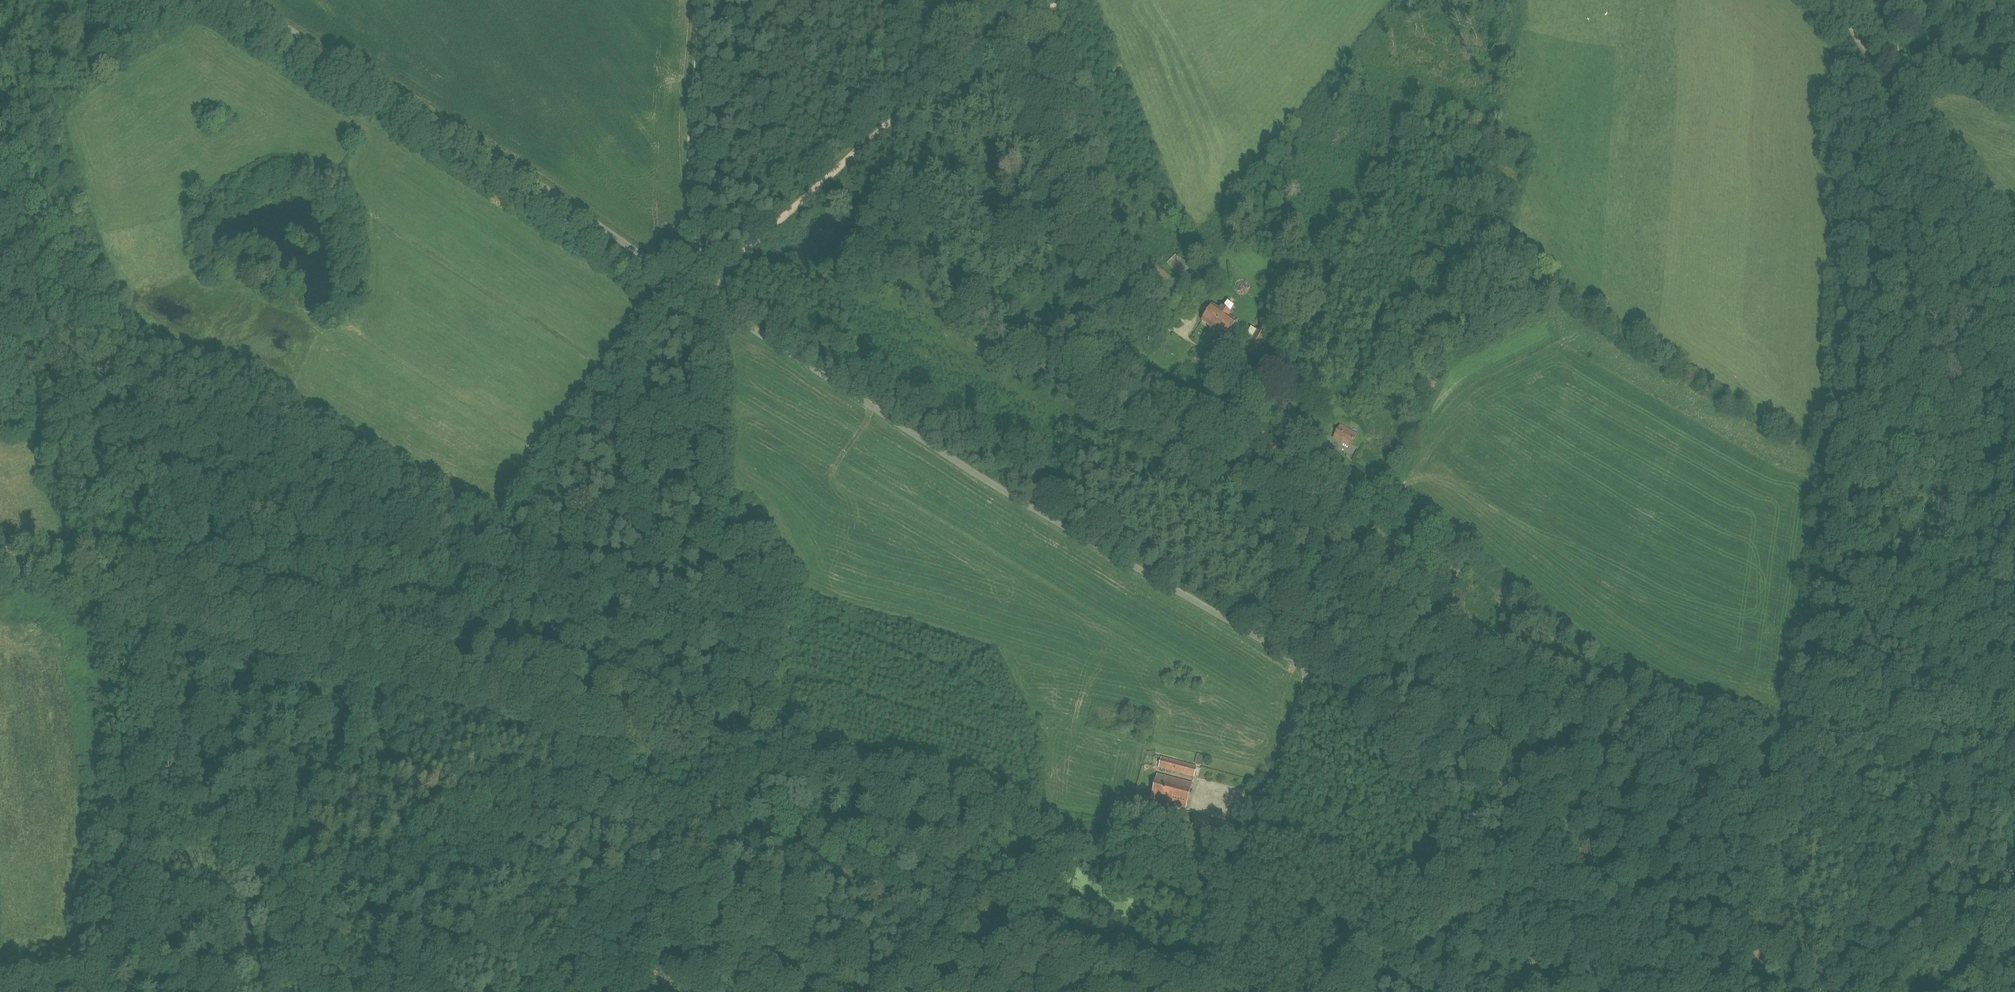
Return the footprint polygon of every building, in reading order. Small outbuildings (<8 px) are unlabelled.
[(1212,305),(1202,320),(1225,336),(1235,321),(1228,316),(1231,313),(1222,307),(1219,310),(1212,305)] [(1258,331),(1251,341),(1245,350),(1255,357),(1268,337),(1258,331)] [(1333,438),(1350,447),(1357,434),(1340,425),(1333,438)] [(1159,768),(1194,777),(1196,767),(1162,758),(1159,768)] [(1192,783),(1158,774),(1151,799),(1185,808),(1192,783)]
